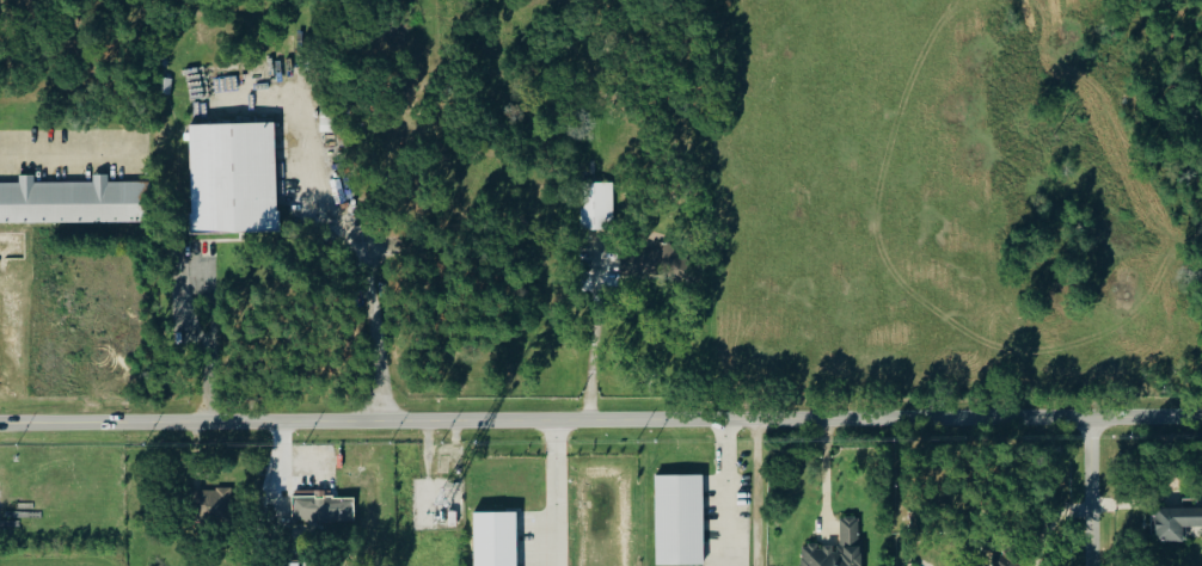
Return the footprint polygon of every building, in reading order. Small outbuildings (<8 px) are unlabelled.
[(277,122),(189,123),(191,233),(279,231),(277,122)] [(146,222),(146,181),(109,181),(109,174),(94,174),(94,182),(35,182),(35,174),(20,174),(20,182),(0,182),(0,223),(146,222)] [(657,249),(641,249),(640,274),(690,275),(690,259),(676,259),(677,243),(657,242),(657,249)] [(704,474),(655,475),(657,565),(705,565),(704,474)] [(232,520),(232,489),(196,489),(196,521),(232,520)] [(294,521),(355,522),(355,498),(333,497),(333,494),(295,493),(294,521)] [(1155,509),(1155,541),(1184,541),(1184,528),(1201,528),(1201,508),(1155,509)] [(474,512),(474,565),(518,565),(518,511),(474,512)] [(863,517),(842,517),(841,546),(804,545),(803,565),(862,565),(863,517)] [(1024,552),(992,553),(992,565),(1024,565),(1024,552)]
